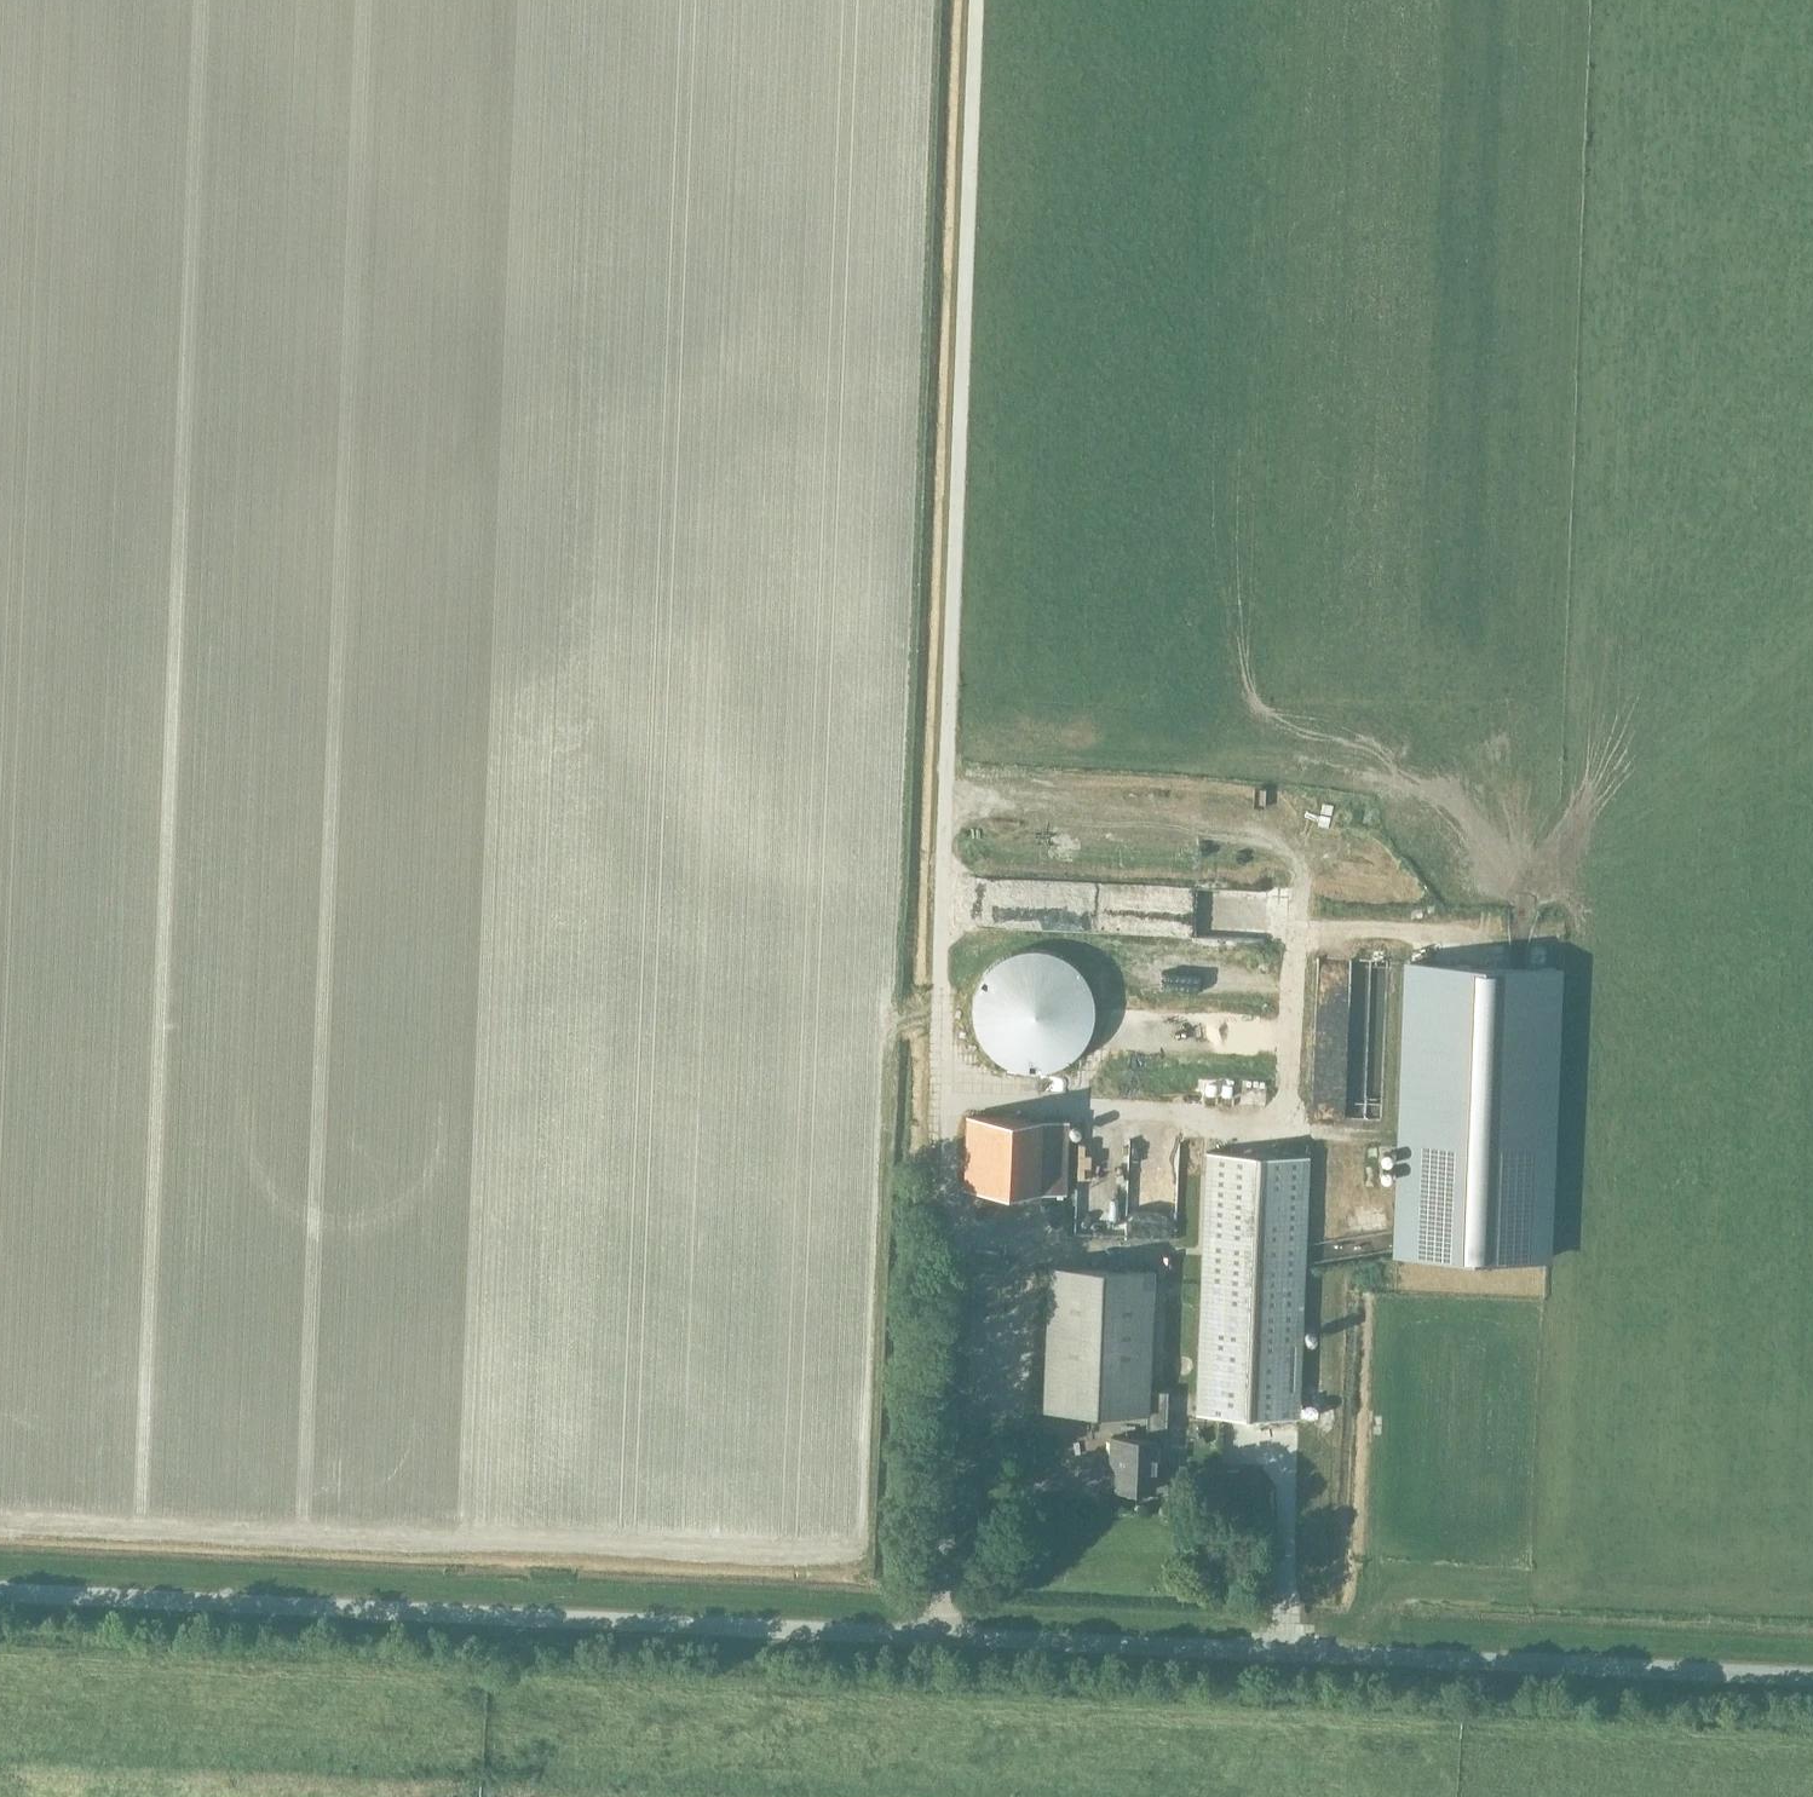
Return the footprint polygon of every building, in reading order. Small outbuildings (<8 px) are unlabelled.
[(1028,1070),(1034,1071),(1039,1070),(1044,1070),(1049,1069),(1054,1067),(1059,1065),(1064,1063),(1068,1060),(1072,1057),(1076,1053),(1080,1049),(1083,1045),(1086,1040),(1088,1036),(1090,1031),(1092,1026),(1093,1021),(1094,1015),(1094,1010),(1094,1005),(1093,1000),(1092,995),(1090,989),(1088,985),(1086,980),(1083,975),(1080,971),(1076,967),(1072,964),(1068,961),(1064,958),(1059,955),(1054,953),(1049,952),(1044,951),(1039,950),(1034,950),(1028,950),(1023,951),(1018,952),(1013,953),(1008,955),(1003,958),(999,961),(995,964),(991,967),(987,971),(984,975),(981,980),(979,985),(977,990),(975,995),(974,1000),(973,1005),(973,1010),(973,1015),(974,1021),(975,1026),(977,1031),(979,1036),(981,1040),(984,1045),(987,1049),(991,1053),(995,1057),(999,1060),(1003,1063),(1008,1065),(1013,1067),(1018,1069),(1023,1070),(1028,1070)] [(1404,1253),(1550,1258),(1560,967),(1560,966),(1415,961),(1405,1235),(1404,1253)] [(1067,1120),(967,1116),(964,1188),(1065,1192),(1067,1120)] [(1206,1152),(1205,1173),(1196,1414),(1298,1418),(1309,1156),(1206,1152)] [(1147,1412),(1148,1390),(1153,1270),(1049,1266),(1043,1408),(1147,1412)] [(1148,1390),(1147,1412),(1146,1439),(1111,1437),(1110,1456),(1116,1456),(1115,1488),(1154,1490),(1156,1444),(1165,1444),(1167,1391),(1148,1390)]
